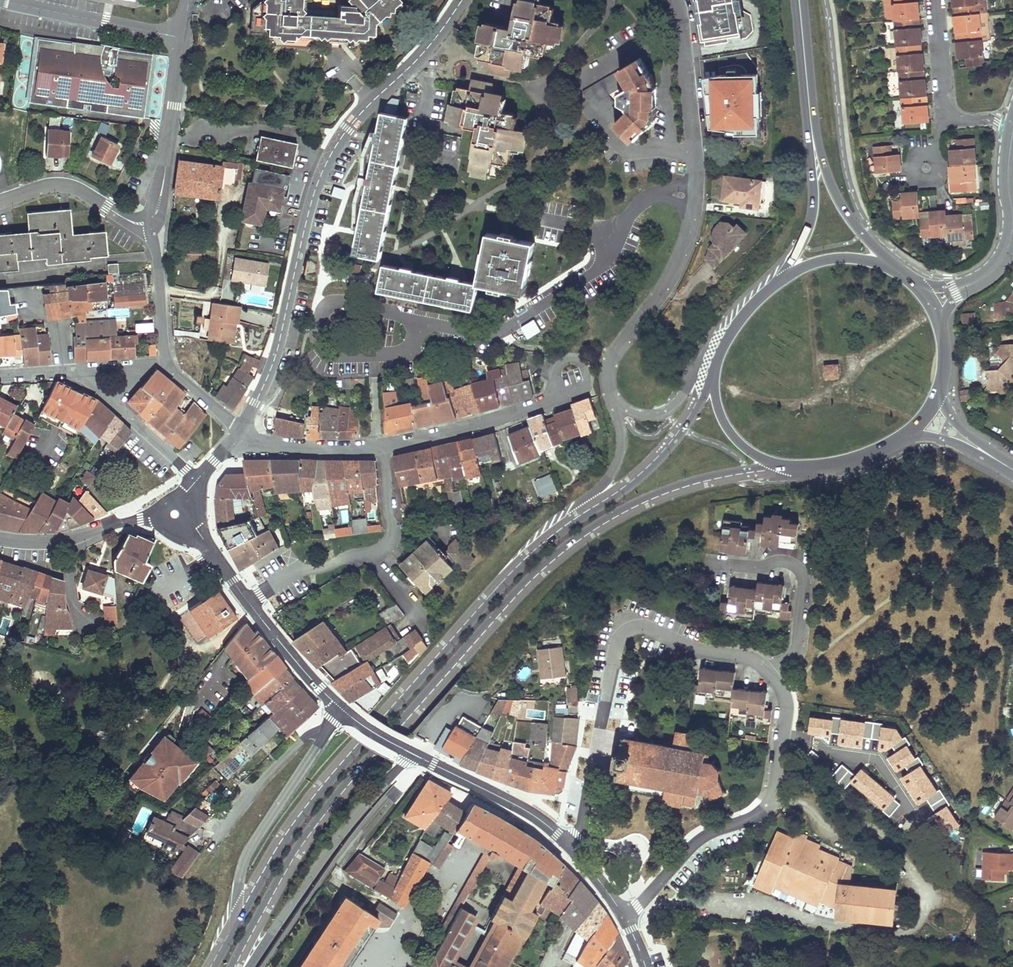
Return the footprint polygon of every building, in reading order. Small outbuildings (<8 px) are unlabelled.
[(351,5),(337,4),(336,13),(303,11),(300,7),(301,0),(262,0),(261,0),(252,8),(250,34),(278,36),(278,37),(281,41),(283,38),(293,39),(294,34),(316,36),(318,38),(321,36),(333,37),(333,39),(338,39),(338,37),(350,38),(352,40),(356,38),(365,39),(365,35),(372,35),(373,23),(377,20),(382,15),(385,15),(387,15),(387,11),(391,11),(392,7),(394,6),(390,1),(391,0),(347,0),(351,5)] [(537,0),(518,0),(512,28),(486,22),(485,25),(482,25),(480,37),(482,37),(481,44),(479,43),(476,55),(479,56),(479,59),(493,62),(493,67),(508,70),(509,65),(524,68),(525,65),(527,53),(530,53),(542,56),(542,53),(545,53),(547,46),(551,43),(556,43),(557,41),(560,41),(563,26),(560,25),(561,22),(557,21),(553,15),(554,9),(551,8),(551,5),(537,2),(537,0)] [(703,43),(743,37),(749,28),(746,12),(738,6),(733,6),(733,0),(696,0),(703,43)] [(894,21),(911,20),(919,19),(919,12),(918,0),(884,0),(885,18),(888,20),(894,19),(894,21)] [(954,16),(979,14),(977,0),(952,0),(953,4),(954,16)] [(987,0),(977,0),(979,14),(986,13),(988,13),(987,0)] [(979,14),(954,16),(955,32),(956,42),(981,40),(989,39),(986,13),(979,14)] [(382,15),(377,20),(379,23),(385,17),(385,15),(382,15)] [(920,28),(919,19),(911,20),(911,28),(920,28)] [(894,21),(896,47),(922,45),(921,35),(920,28),(911,28),(911,20),(894,21)] [(75,44),(37,38),(34,60),(38,61),(35,81),(31,81),(29,102),(68,108),(68,103),(106,108),(106,113),(143,118),(147,97),(142,96),(145,76),(149,76),(152,54),(118,50),(119,48),(101,45),(100,56),(74,52),(75,44)] [(984,66),(981,40),(956,42),(957,54),(958,60),(966,59),(967,67),(984,66)] [(101,45),(75,44),(74,52),(100,56),(101,45)] [(896,47),(898,72),(924,70),(923,59),(922,45),(896,47)] [(641,57),(582,92),(585,96),(591,103),(593,102),(634,144),(648,130),(646,127),(644,125),(650,119),(650,108),(655,108),(654,89),(651,88),(648,77),(650,75),(641,57)] [(458,75),(471,71),(468,61),(455,65),(458,75)] [(926,87),(924,70),(898,72),(901,98),(918,97),(926,96),(926,87)] [(706,79),(707,102),(712,131),(714,136),(739,136),(739,139),(766,139),(764,77),(723,76),(706,79)] [(488,177),(488,174),(491,161),(493,162),(505,165),(506,161),(508,162),(510,154),(515,151),(519,152),(520,149),(523,150),(527,134),(524,133),(524,130),(520,130),(516,125),(518,117),(515,117),(515,113),(503,111),(501,110),(503,99),(504,96),(492,94),(489,93),(490,88),(474,85),(473,90),(470,89),(458,87),(457,90),(454,89),(452,101),(454,102),(454,105),(453,108),(451,108),(448,120),(451,121),(450,123),(477,129),(469,170),(471,171),(471,174),(488,177)] [(918,97),(901,98),(903,124),(929,122),(928,115),(927,105),(918,106),(918,97)] [(106,108),(68,103),(68,108),(106,113),(106,108)] [(407,118),(394,116),(382,113),(368,182),(353,254),(379,259),(407,118)] [(706,121),(699,121),(701,135),(708,134),(706,121)] [(107,129),(100,125),(97,131),(104,134),(107,129)] [(69,155),(69,143),(69,132),(62,132),(62,130),(47,129),(46,156),(60,157),(60,155),(69,155)] [(257,152),(256,156),(255,160),(291,168),(297,144),(260,136),(257,152)] [(107,156),(110,157),(113,158),(118,147),(101,138),(92,155),(104,161),(107,156)] [(950,149),(951,166),(974,165),(976,165),(974,138),(957,140),(958,149),(950,149)] [(901,171),(899,154),(890,155),(889,146),(873,147),(876,173),(901,171)] [(110,157),(107,156),(104,161),(110,164),(113,158),(110,157)] [(217,199),(218,191),(220,182),(234,184),(234,180),(241,181),(243,163),(236,162),(235,168),(178,161),(174,193),(217,199)] [(949,167),(951,193),(976,191),(974,165),(951,166),(949,167)] [(983,190),(981,168),(976,165),(974,165),(976,191),(983,190)] [(247,191),(241,221),(253,224),(258,225),(258,223),(262,205),(266,206),(270,207),(278,209),(279,204),(281,195),(283,184),(287,185),(289,175),(254,168),(249,192),(247,191)] [(722,200),(732,201),(742,203),(741,206),(758,209),(761,181),(725,177),(722,200)] [(761,181),(758,209),(769,210),(772,182),(761,181)] [(331,196),(343,200),(346,190),(334,186),(331,196)] [(901,193),(901,197),(901,202),(892,203),(894,219),(920,218),(919,213),(918,192),(909,192),(901,193)] [(283,205),(279,204),(278,209),(270,207),(269,212),(280,215),(283,205)] [(921,237),(947,236),(946,216),(945,211),(937,212),(933,212),(929,212),(929,221),(920,222),(921,237)] [(71,225),(70,216),(54,217),(53,214),(26,216),(27,231),(27,234),(0,237),(0,268),(16,267),(16,257),(44,255),(45,261),(107,256),(105,234),(72,237),(72,234),(71,225)] [(954,215),(946,216),(947,236),(947,241),(953,241),(965,240),(974,239),(972,223),(971,214),(963,215),(954,215)] [(714,266),(746,232),(738,224),(734,228),(729,223),(721,222),(716,228),(712,239),(716,243),(710,249),(706,259),(714,266)] [(482,259),(478,284),(524,293),(534,243),(487,234),(482,259)] [(185,259),(192,259),(199,259),(199,249),(185,248),(185,259)] [(268,264),(234,258),(230,281),(264,287),(268,264)] [(344,273),(359,276),(361,266),(346,262),(344,273)] [(119,274),(118,264),(108,264),(108,275),(119,274)] [(379,291),(425,300),(472,310),(478,284),(384,265),(379,291)] [(45,303),(65,299),(65,291),(64,287),(63,281),(62,283),(48,284),(49,293),(44,294),(45,303)] [(65,299),(67,299),(85,299),(85,300),(90,300),(90,310),(105,309),(104,299),(105,299),(104,283),(64,287),(65,291),(65,299)] [(1012,315),(1012,310),(1012,308),(1012,289),(1003,302),(992,303),(993,316),(1012,315)] [(16,314),(14,304),(9,304),(7,291),(0,291),(0,317),(15,314),(16,314)] [(147,294),(114,297),(115,307),(148,305),(147,294)] [(67,299),(65,299),(45,303),(48,318),(58,316),(70,315),(67,299)] [(85,299),(67,299),(70,315),(78,315),(80,323),(85,323),(84,311),(90,310),(90,300),(85,300),(85,299)] [(213,341),(228,343),(231,323),(235,324),(237,324),(239,306),(213,303),(208,340),(213,341)] [(129,308),(110,309),(110,317),(129,316),(129,308)] [(962,325),(976,325),(976,313),(962,313),(962,325)] [(524,342),(542,331),(535,319),(517,331),(524,342)] [(114,321),(85,323),(85,329),(114,327),(114,321)] [(85,329),(85,323),(80,323),(76,323),(76,338),(74,338),(74,347),(75,360),(85,359),(85,350),(96,350),(96,359),(109,358),(108,337),(108,335),(114,335),(114,327),(85,329)] [(136,324),(137,332),(154,331),(154,323),(136,324)] [(20,335),(22,354),(23,364),(49,362),(47,335),(45,336),(44,324),(18,326),(20,335)] [(174,335),(198,339),(199,333),(175,330),(174,335)] [(985,373),(986,387),(983,391),(996,390),(1000,394),(1012,381),(1012,344),(1001,345),(1001,358),(991,359),(990,348),(997,347),(996,334),(981,335),(983,359),(985,359),(985,373)] [(3,354),(12,354),(12,355),(22,354),(20,335),(0,336),(0,354),(3,354)] [(176,350),(198,353),(209,355),(213,341),(208,340),(198,339),(174,335),(173,335),(176,350)] [(124,336),(108,337),(109,358),(133,357),(132,342),(128,342),(124,343),(124,336)] [(96,350),(85,350),(85,359),(96,359),(96,350)] [(199,365),(198,353),(176,350),(178,361),(199,365)] [(227,387),(226,388),(218,400),(231,410),(238,400),(248,385),(251,381),(253,382),(258,370),(257,369),(260,361),(245,354),(238,367),(223,360),(221,369),(234,376),(227,387)] [(203,365),(199,365),(178,361),(180,369),(201,386),(207,366),(203,365)] [(841,378),(840,364),(824,365),(825,379),(841,378)] [(504,368),(506,376),(520,372),(519,365),(504,368)] [(490,408),(500,406),(494,379),(502,377),(500,369),(487,372),(489,380),(472,384),(480,411),(490,408)] [(159,403),(173,385),(157,371),(157,370),(156,370),(155,371),(140,388),(150,396),(159,403)] [(509,403),(533,397),(527,371),(520,372),(506,376),(502,377),(494,379),(500,406),(509,403)] [(428,384),(427,377),(418,377),(423,402),(432,401),(428,384)] [(342,388),(355,388),(355,379),(342,380),(342,384),(342,388)] [(355,379),(355,388),(365,387),(365,379),(355,379)] [(457,417),(445,383),(444,382),(444,380),(428,384),(432,401),(436,422),(448,419),(457,417)] [(1000,394),(1012,393),(1012,381),(1000,394)] [(72,389),(56,382),(37,418),(76,435),(83,421),(96,400),(72,389)] [(445,383),(457,417),(473,413),(476,413),(480,411),(472,384),(461,388),(464,396),(456,397),(451,382),(445,383)] [(178,424),(183,415),(174,408),(185,394),(173,385),(159,403),(160,404),(147,419),(160,431),(167,437),(178,424)] [(223,385),(215,398),(218,400),(226,388),(227,387),(223,385)] [(132,405),(139,412),(150,396),(140,388),(128,402),(132,405)] [(399,430),(416,427),(412,403),(407,404),(399,406),(396,392),(384,394),(385,399),(387,409),(387,433),(399,430)] [(960,403),(965,402),(969,401),(968,394),(959,395),(960,403)] [(142,415),(147,419),(160,404),(159,403),(150,396),(139,412),(142,415)] [(572,405),(573,409),(580,433),(581,435),(592,431),(588,420),(596,417),(590,399),(586,400),(572,405)] [(4,425),(3,427),(4,428),(11,417),(18,404),(16,404),(15,406),(3,400),(0,406),(0,424),(4,425)] [(107,410),(96,400),(83,421),(99,437),(100,435),(114,416),(107,410)] [(340,400),(339,408),(339,409),(337,438),(340,438),(347,438),(349,408),(350,406),(350,401),(340,400)] [(426,424),(436,422),(432,401),(423,402),(426,424)] [(425,425),(426,424),(423,402),(412,403),(416,427),(419,426),(425,425)] [(192,403),(183,415),(178,424),(167,437),(171,441),(178,447),(207,414),(205,412),(204,414),(192,403)] [(317,437),(320,438),(320,414),(320,408),(312,408),(312,416),(310,416),(309,416),(307,437),(317,437)] [(349,408),(347,438),(352,438),(357,438),(358,417),(358,409),(349,408)] [(327,438),(337,438),(339,409),(323,409),(323,414),(320,414),(320,438),(327,438)] [(556,422),(562,439),(580,433),(573,409),(565,412),(554,416),(555,417),(556,422)] [(540,450),(553,445),(546,425),(545,421),(543,415),(528,420),(531,427),(540,450)] [(116,432),(115,432),(122,424),(117,419),(114,416),(100,435),(108,441),(116,432)] [(26,440),(34,425),(24,420),(23,423),(11,417),(4,428),(1,435),(13,441),(9,449),(6,455),(17,460),(18,457),(17,457),(19,452),(26,440)] [(282,435),(289,436),(303,438),(305,423),(277,418),(274,434),(282,435)] [(563,441),(562,439),(556,422),(546,425),(553,445),(563,441)] [(541,453),(540,450),(531,427),(509,436),(514,449),(518,462),(541,453)] [(125,440),(116,432),(108,441),(106,445),(113,451),(116,447),(118,448),(125,440)] [(471,439),(472,442),(476,457),(488,454),(490,463),(494,462),(500,461),(493,433),(486,435),(484,436),(471,439)] [(465,440),(458,442),(462,460),(463,466),(465,477),(480,474),(476,457),(472,442),(471,439),(465,440)] [(24,455),(30,442),(26,440),(19,452),(24,455)] [(451,444),(446,445),(451,480),(465,477),(463,466),(462,460),(458,442),(451,444)] [(451,480),(446,445),(422,450),(394,456),(400,486),(445,478),(447,492),(449,492),(451,500),(454,499),(454,493),(452,487),(451,480)] [(309,491),(313,491),(318,460),(308,460),(300,460),(301,461),(303,492),(309,491)] [(331,506),(330,499),(325,460),(321,460),(318,460),(313,491),(317,509),(331,507),(331,506)] [(350,504),(349,492),(345,460),(337,460),(325,460),(330,499),(340,500),(341,505),(350,504)] [(349,492),(363,491),(360,461),(354,460),(345,460),(349,492)] [(258,489),(274,486),(271,461),(259,461),(243,461),(246,475),(251,490),(258,489)] [(303,494),(303,492),(301,461),(287,461),(271,461),(274,486),(276,493),(290,492),(290,495),(303,494)] [(360,461),(363,491),(365,503),(369,502),(378,501),(374,461),(368,461),(360,461)] [(91,482),(94,479),(96,476),(89,472),(86,478),(91,482)] [(218,487),(217,497),(219,526),(250,519),(258,517),(252,495),(251,490),(246,475),(227,475),(218,487)] [(550,475),(543,478),(536,481),(543,497),(557,491),(550,475)] [(77,501),(93,518),(101,515),(106,512),(85,490),(77,501)] [(461,492),(454,493),(454,499),(457,514),(464,513),(461,492)] [(494,510),(489,492),(485,493),(490,510),(494,510)] [(25,531),(37,531),(48,515),(55,502),(42,493),(36,502),(31,510),(19,531),(25,531)] [(259,494),(252,495),(258,517),(266,515),(259,494)] [(19,531),(31,510),(15,504),(0,495),(0,528),(7,529),(19,531)] [(48,515),(37,531),(55,532),(70,528),(77,526),(82,524),(93,518),(77,501),(72,496),(68,504),(58,498),(55,502),(48,515)] [(757,523),(756,530),(760,531),(763,531),(761,544),(765,548),(767,545),(795,548),(797,535),(798,524),(790,523),(790,519),(782,518),(783,515),(773,513),(772,517),(765,516),(764,520),(763,524),(757,523)] [(258,535),(250,519),(219,526),(230,548),(258,535)] [(367,519),(351,521),(352,526),(352,527),(353,534),(368,533),(367,519)] [(741,553),(747,554),(747,551),(748,537),(751,537),(755,538),(756,530),(749,530),(741,528),(741,525),(742,522),(723,519),(721,536),(720,550),(725,551),(741,553)] [(334,529),(334,524),(329,525),(329,528),(322,529),(324,538),(331,537),(335,536),(334,529)] [(352,527),(334,529),(335,536),(353,534),(352,527)] [(267,531),(276,550),(279,548),(270,529),(267,531)] [(267,531),(258,535),(230,548),(241,571),(276,550),(267,531)] [(153,541),(141,536),(128,532),(112,558),(113,568),(141,581),(150,564),(144,560),(153,541)] [(471,555),(470,550),(465,551),(459,544),(455,543),(451,546),(451,550),(444,556),(430,541),(402,567),(426,592),(455,565),(461,571),(464,568),(470,568),(470,562),(474,559),(471,555)] [(1,560),(0,563),(0,598),(24,606),(38,572),(33,570),(1,560)] [(82,587),(98,592),(115,597),(113,577),(88,569),(82,587)] [(44,574),(38,572),(24,606),(22,610),(21,615),(26,616),(33,597),(37,598),(44,574)] [(47,575),(44,574),(37,598),(35,603),(45,607),(51,576),(47,575)] [(58,579),(51,576),(45,607),(45,613),(45,616),(44,628),(55,628),(72,628),(68,612),(65,607),(64,580),(58,579)] [(772,611),(781,612),(781,610),(788,610),(789,603),(784,603),(781,602),(783,588),(783,585),(779,585),(762,583),(758,582),(757,588),(756,589),(754,613),(772,615),(772,611)] [(753,620),(754,613),(756,589),(752,589),(735,587),(730,586),(730,587),(730,588),(728,603),(725,602),(721,602),(720,609),(727,610),(727,613),(735,614),(735,618),(753,620)] [(208,637),(222,627),(236,618),(235,616),(228,605),(217,589),(188,610),(208,637)] [(383,621),(386,627),(405,615),(396,604),(379,616),(383,621)] [(106,623),(112,623),(117,623),(116,606),(104,607),(105,617),(106,623)] [(781,610),(781,612),(780,619),(790,621),(791,611),(788,610),(781,610)] [(307,656),(318,667),(342,652),(332,638),(335,636),(325,622),(293,642),(307,656)] [(366,661),(367,660),(391,646),(396,643),(386,627),(356,647),(366,661)] [(251,676),(275,655),(254,629),(231,657),(237,664),(238,665),(240,663),(251,676)] [(416,630),(408,635),(396,643),(391,646),(395,653),(412,642),(414,645),(415,644),(423,640),(416,630)] [(344,655),(347,652),(335,636),(332,638),(342,652),(343,653),(344,655)] [(427,646),(423,640),(415,644),(416,645),(406,651),(397,657),(400,662),(427,646)] [(564,677),(561,647),(538,650),(541,680),(564,677)] [(344,655),(343,653),(342,652),(318,667),(325,674),(332,682),(361,664),(351,650),(347,652),(344,655)] [(275,655),(251,676),(248,680),(242,684),(253,695),(285,667),(280,661),(275,655)] [(374,672),(367,660),(366,661),(364,662),(371,674),(374,672)] [(364,662),(361,664),(332,682),(336,686),(342,692),(371,674),(364,662)] [(237,664),(236,665),(248,680),(251,676),(240,663),(238,665),(237,664)] [(714,698),(731,700),(733,689),(735,672),(730,672),(723,671),(706,669),(705,666),(701,668),(700,671),(699,684),(697,684),(696,684),(692,684),(691,692),(697,692),(697,696),(706,697),(705,699),(714,700),(714,698)] [(288,671),(285,667),(253,695),(261,705),(265,701),(291,678),(293,677),(288,671)] [(374,672),(371,674),(342,692),(346,696),(351,702),(382,683),(374,672)] [(295,683),(291,678),(265,701),(273,712),(274,711),(299,687),(295,683)] [(372,711),(392,689),(384,681),(364,703),(372,711)] [(299,687),(274,711),(277,715),(279,718),(285,724),(292,731),(317,707),(314,704),(309,698),(303,691),(299,687)] [(566,688),(569,711),(578,710),(578,707),(578,702),(576,687),(566,688)] [(733,689),(731,700),(729,716),(746,718),(746,720),(756,721),(756,719),(763,720),(764,717),(770,718),(771,710),(768,710),(765,709),(767,696),(767,692),(764,690),(761,692),(745,690),(738,689),(733,689)] [(235,697),(233,695),(227,702),(229,704),(235,697)] [(500,719),(503,712),(509,699),(499,699),(490,714),(494,716),(496,713),(499,714),(497,717),(500,719)] [(503,712),(506,713),(510,714),(514,699),(509,699),(503,712)] [(521,699),(514,699),(510,714),(514,714),(518,715),(521,699)] [(265,701),(261,705),(260,705),(269,715),(273,712),(265,701)] [(235,708),(237,709),(238,710),(244,704),(241,702),(235,708)] [(197,709),(191,727),(204,732),(210,713),(197,709)] [(560,743),(563,717),(555,716),(553,742),(560,743)] [(579,720),(563,717),(560,743),(553,742),(551,765),(550,769),(558,770),(566,771),(576,746),(579,720)] [(809,717),(806,736),(831,740),(832,733),(838,734),(837,744),(862,748),(864,738),(879,740),(877,750),(888,752),(893,749),(895,753),(887,758),(897,774),(905,769),(908,774),(898,779),(917,807),(922,803),(943,835),(958,825),(946,807),(950,804),(941,791),(938,793),(920,767),(923,765),(919,760),(916,762),(906,747),(909,744),(906,739),(904,740),(896,729),(882,727),(882,725),(832,718),(832,721),(809,717)] [(272,725),(266,718),(244,737),(240,742),(215,765),(225,775),(229,775),(237,767),(237,763),(232,757),(243,746),(251,754),(277,730),(272,725)] [(278,731),(285,724),(279,718),(272,725),(277,730),(278,731)] [(756,721),(746,720),(745,728),(755,729),(756,721)] [(548,724),(540,723),(532,722),(529,745),(546,747),(548,724)] [(285,724),(278,731),(285,738),(292,731),(285,724)] [(453,755),(462,761),(477,736),(458,724),(443,749),(453,755)] [(467,766),(477,771),(487,748),(493,734),(494,732),(482,727),(480,732),(477,736),(462,761),(461,762),(461,763),(467,766)] [(511,729),(507,750),(508,751),(507,754),(500,752),(493,777),(498,779),(507,782),(514,741),(516,730),(511,729)] [(723,792),(725,791),(724,788),(723,789),(719,780),(719,778),(717,778),(718,770),(721,770),(720,767),(717,767),(713,763),(714,760),(712,759),(711,761),(706,760),(707,753),(704,753),(704,749),(703,748),(703,744),(697,743),(696,747),(693,747),(692,750),(690,749),(692,735),(674,731),(671,743),(663,742),(662,745),(651,743),(652,740),(649,739),(649,743),(637,741),(638,737),(634,737),(633,741),(624,739),(624,738),(621,737),(619,745),(616,744),(611,770),(616,771),(615,778),(617,778),(617,777),(629,779),(628,782),(631,783),(632,780),(647,783),(646,786),(649,786),(650,784),(663,786),(662,789),(664,789),(662,801),(681,805),(681,801),(694,803),(696,794),(697,794),(697,792),(701,793),(701,791),(706,792),(709,795),(707,796),(708,798),(707,798),(709,801),(711,800),(711,799),(713,797),(712,796),(722,791),(723,792)] [(493,734),(487,748),(500,752),(500,748),(502,745),(494,742),(496,736),(493,734)] [(195,762),(164,736),(150,753),(149,753),(143,760),(144,760),(130,778),(140,786),(164,798),(178,781),(179,782),(195,762)] [(528,790),(540,792),(544,763),(528,761),(530,748),(525,747),(526,744),(514,741),(507,782),(511,783),(512,780),(523,783),(525,789),(526,789),(528,790)] [(205,758),(213,750),(206,744),(198,752),(205,758)] [(485,774),(493,777),(500,752),(487,748),(477,771),(485,774)] [(540,792),(554,794),(558,770),(550,769),(547,768),(548,765),(548,764),(544,763),(540,792)] [(854,775),(841,764),(831,776),(845,788),(850,782),(890,816),(900,805),(894,800),(896,798),(861,767),(854,775)] [(558,770),(554,794),(559,794),(564,791),(567,772),(566,771),(558,770)] [(425,829),(446,801),(451,794),(443,789),(427,780),(404,816),(425,829)] [(512,780),(511,783),(525,789),(523,783),(512,780)] [(207,802),(203,798),(199,803),(201,804),(203,807),(207,802)] [(1010,803),(1006,800),(994,818),(1012,830),(1012,829),(1012,805),(1010,803)] [(433,865),(464,812),(446,801),(425,829),(424,831),(433,836),(441,824),(451,830),(447,835),(445,833),(435,849),(419,839),(412,852),(429,862),(429,863),(433,865)] [(566,897),(577,881),(578,880),(563,866),(543,848),(538,844),(533,840),(527,836),(522,832),(516,828),(511,825),(471,802),(464,812),(433,865),(436,867),(445,854),(447,855),(458,838),(461,834),(489,850),(486,855),(490,857),(493,859),(496,854),(518,866),(503,895),(501,894),(500,896),(502,897),(497,904),(496,904),(495,906),(496,907),(491,916),(490,915),(489,917),(490,918),(489,919),(491,920),(492,919),(494,920),(493,921),(497,923),(471,966),(505,966),(509,960),(512,961),(540,912),(543,906),(554,912),(559,916),(568,898),(566,897)] [(203,807),(201,804),(199,803),(182,818),(199,827),(208,817),(198,811),(203,807)] [(199,827),(182,818),(168,811),(164,820),(156,816),(148,832),(167,841),(164,847),(173,851),(176,847),(180,844),(185,839),(187,841),(199,827)] [(625,818),(624,839),(661,841),(662,821),(625,818)] [(793,839),(777,831),(767,854),(769,855),(771,856),(778,839),(791,844),(793,839)] [(167,841),(148,832),(145,837),(164,847),(167,841)] [(489,850),(461,834),(458,838),(482,853),(486,855),(489,850)] [(771,856),(769,855),(767,854),(756,878),(774,885),(798,896),(802,888),(811,892),(807,900),(819,905),(820,902),(822,896),(837,902),(837,909),(836,916),(893,921),(896,888),(850,884),(851,881),(851,866),(838,861),(839,859),(827,854),(826,856),(817,852),(818,850),(804,843),(793,839),(791,844),(778,839),(771,856)] [(804,843),(818,850),(820,846),(806,840),(804,843)] [(187,848),(180,844),(176,847),(184,852),(187,848)] [(198,854),(190,849),(189,850),(187,848),(184,852),(169,873),(181,878),(198,854)] [(402,907),(429,863),(429,862),(412,852),(411,851),(398,878),(394,887),(385,882),(379,879),(373,888),(390,898),(390,899),(402,907)] [(992,880),(1003,881),(1004,870),(1012,870),(1012,854),(983,852),(982,868),(981,879),(992,880)] [(358,853),(352,861),(344,871),(354,877),(373,888),(379,879),(384,870),(384,869),(358,853)] [(486,855),(482,853),(417,966),(428,966),(461,907),(490,857),(486,855)] [(447,855),(445,854),(436,867),(438,869),(447,855)] [(385,882),(389,873),(384,870),(379,879),(385,882)] [(394,887),(398,878),(389,873),(385,882),(394,887)] [(774,885),(756,878),(753,885),(771,893),(774,885)] [(577,881),(566,897),(568,898),(575,901),(583,887),(581,884),(577,881)] [(575,901),(568,898),(559,916),(563,919),(568,923),(572,929),(595,901),(588,893),(583,887),(575,901)] [(798,896),(807,900),(811,892),(802,888),(798,896)] [(316,937),(296,966),(347,966),(379,919),(345,896),(316,937)] [(820,902),(837,909),(837,902),(822,896),(820,902)] [(599,907),(595,901),(572,929),(576,932),(566,952),(577,957),(586,940),(604,913),(599,907)] [(450,962),(473,919),(475,915),(461,907),(428,966),(459,966),(450,962)] [(604,913),(586,940),(577,957),(573,965),(572,966),(581,966),(582,966),(593,966),(595,964),(615,935),(616,934),(611,924),(604,913)] [(836,920),(892,926),(893,921),(836,916),(836,920)] [(454,961),(476,921),(473,919),(450,962),(459,966),(466,966),(454,961)] [(493,921),(468,966),(471,966),(497,923),(493,921)] [(615,935),(595,964),(600,966),(621,966),(626,960),(620,946),(615,935)] [(577,957),(566,952),(562,959),(573,965),(577,957)] [(626,960),(621,966),(630,966),(627,959),(626,960)]
